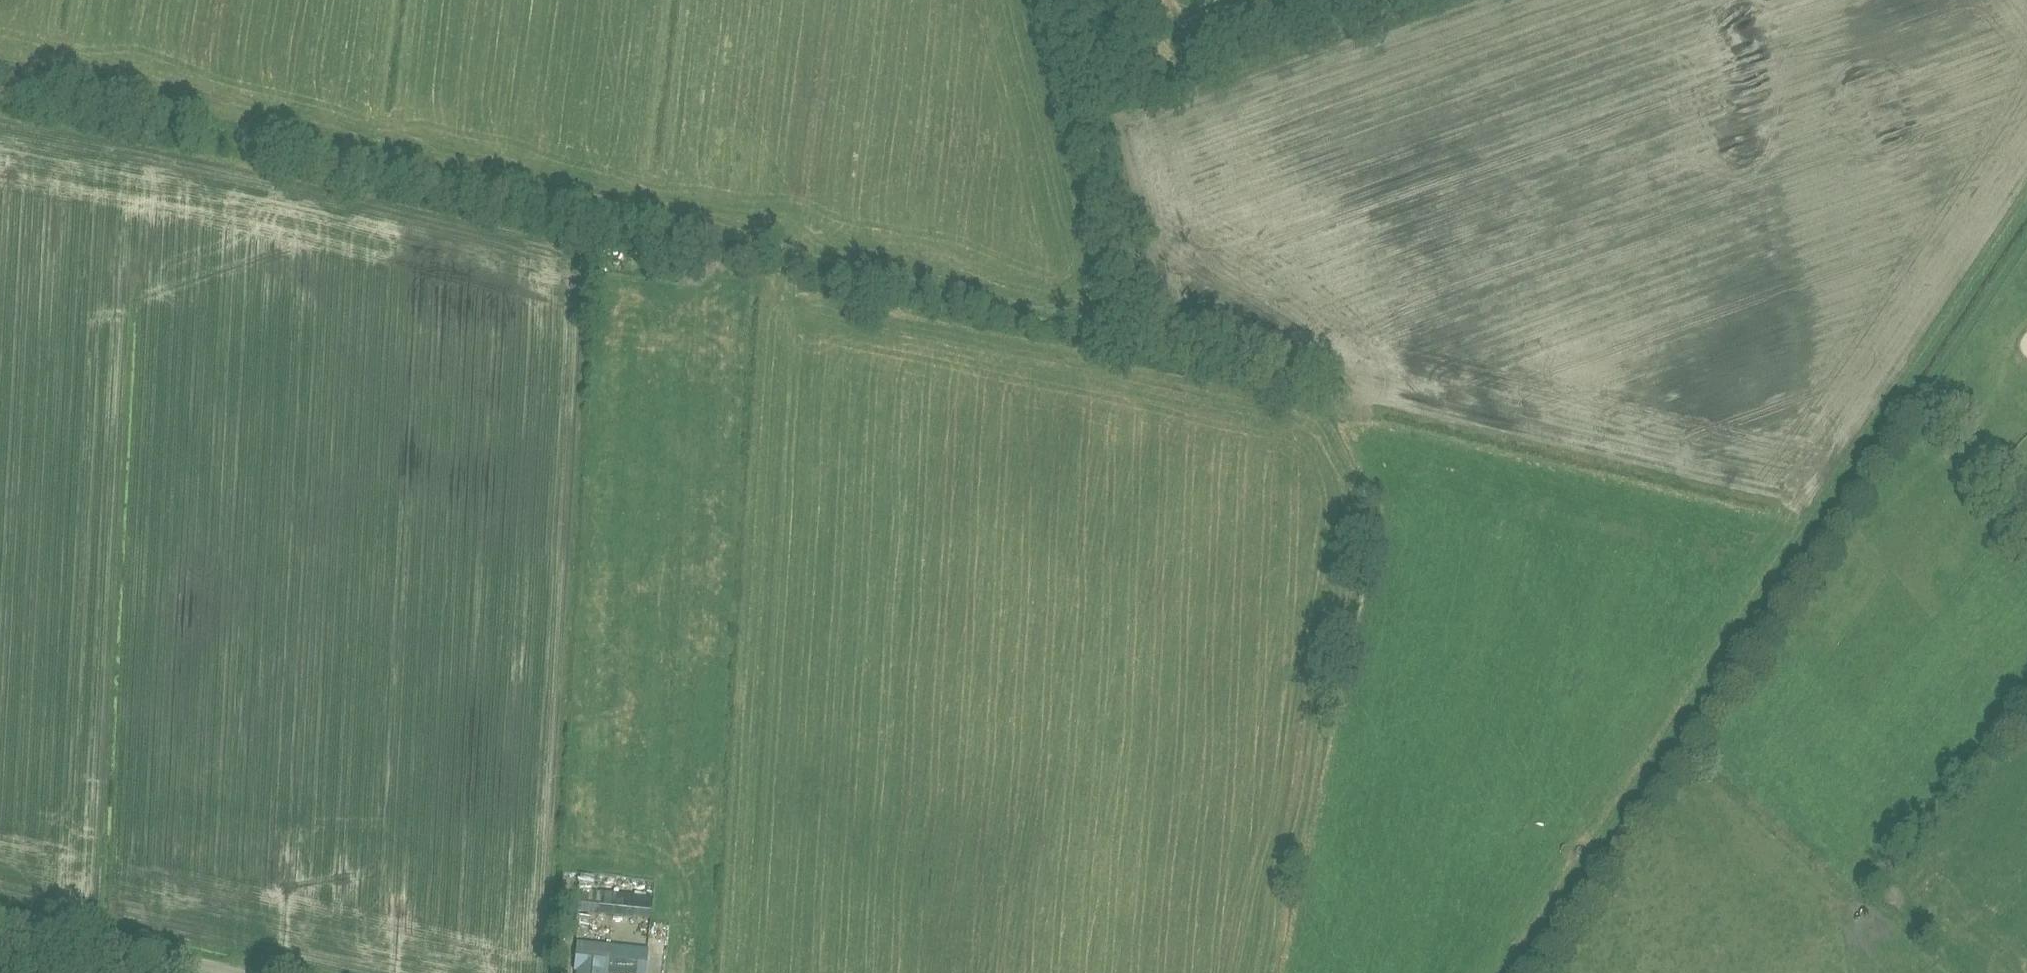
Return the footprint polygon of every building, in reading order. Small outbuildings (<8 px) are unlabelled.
[(649,950),(578,942),(575,970),(579,971),(578,972),(647,972),(649,950)]
